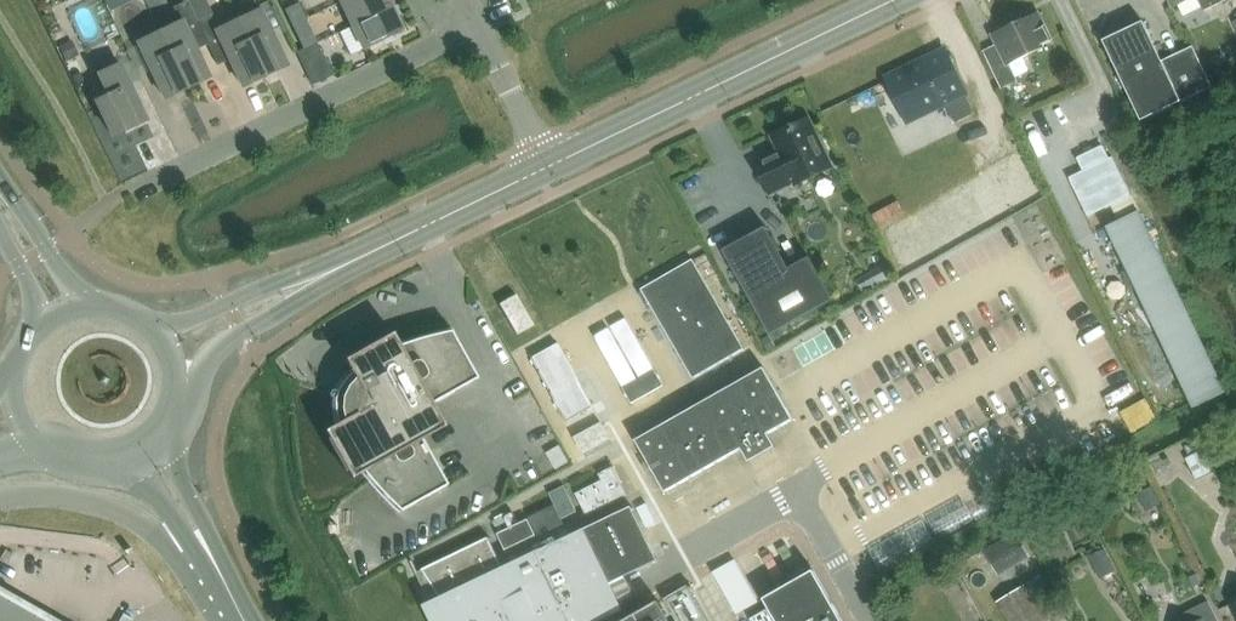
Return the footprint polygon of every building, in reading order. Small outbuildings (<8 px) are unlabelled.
[(113,9),(132,0),(109,0),(113,9)] [(188,89),(189,89),(188,86),(209,76),(194,45),(206,39),(199,25),(187,0),(173,7),(176,15),(177,14),(174,23),(175,26),(161,32),(160,30),(188,89)] [(392,7),(389,0),(346,0),(341,2),(353,26),(392,7)] [(1205,10),(1226,0),(1200,0),(1205,10)] [(305,19),(298,3),(285,9),(292,25),(305,19)] [(364,50),(404,31),(392,7),(353,26),(364,50)] [(265,75),(287,65),(260,10),(239,20),(238,18),(237,18),(266,78),(267,77),(265,75)] [(1017,81),(1009,64),(1041,48),(1041,46),(1051,41),(1038,14),(1012,26),(1010,22),(996,29),(998,33),(993,35),(1002,53),(988,59),(1002,88),(1017,81)] [(228,54),(243,86),(264,75),(265,78),(266,78),(237,18),(237,19),(238,21),(217,31),(211,19),(199,25),(206,39),(218,65),(219,65),(217,59),(228,54)] [(292,25),(300,41),(313,34),(305,19),(292,25)] [(1144,21),(1103,40),(1142,121),(1213,87),(1193,46),(1162,61),(1144,21)] [(139,43),(165,97),(186,87),(187,89),(188,89),(160,30),(159,30),(160,33),(139,43)] [(333,75),(317,42),(297,52),(313,85),(333,75)] [(75,56),(69,43),(60,47),(67,60),(75,56)] [(962,88),(964,87),(947,53),(888,81),(900,105),(910,100),(915,111),(943,97),(955,123),(975,114),(962,88)] [(113,135),(123,130),(125,133),(126,132),(125,130),(146,119),(120,65),(99,75),(98,73),(96,73),(107,97),(97,102),(113,135)] [(755,163),(770,193),(796,181),(797,184),(831,168),(808,119),(774,136),(782,154),(774,157),(773,155),(755,163)] [(1083,171),(1069,177),(1088,217),(1132,196),(1113,156),(1109,158),(1103,145),(1077,158),(1083,171)] [(1139,211),(1106,227),(1194,409),(1227,394),(1139,211)] [(811,257),(790,269),(766,227),(724,250),(771,335),(835,300),(811,257)] [(635,284),(685,373),(737,343),(687,254),(635,284)] [(857,280),(863,291),(875,284),(869,273),(857,280)] [(534,326),(516,294),(499,304),(517,335),(534,326)] [(638,379),(609,328),(595,336),(632,403),(663,386),(625,319),(611,327),(640,378),(638,379)] [(337,424),(325,431),(351,479),(363,472),(366,475),(377,488),(395,506),(401,512),(401,511),(449,485),(423,440),(445,427),(432,404),(478,378),(465,356),(451,331),(452,331),(452,330),(444,332),(427,336),(420,338),(403,344),(399,345),(393,333),(345,359),(352,372),(344,380),(341,378),(334,388),(337,389),(337,390),(335,395),(333,401),(334,413),(337,424)] [(770,336),(762,340),(769,352),(777,348),(770,336)] [(592,406),(557,343),(532,357),(567,421),(592,406)] [(649,433),(636,441),(649,464),(652,470),(666,493),(742,450),(749,463),(776,447),(769,434),(795,420),(781,396),(778,391),(765,367),(649,433)] [(583,453),(610,438),(602,423),(575,437),(583,453)] [(1214,470),(1200,440),(1186,447),(1190,456),(1186,458),(1196,479),(1214,470)] [(587,515),(627,496),(614,468),(601,474),(604,481),(577,494),(587,515)] [(974,487),(987,510),(1018,494),(1005,470),(974,487)] [(1138,495),(1146,512),(1161,504),(1153,488),(1138,495)] [(417,572),(420,578),(423,583),(427,593),(430,597),(433,603),(427,606),(434,620),(603,620),(609,618),(625,610),(612,583),(660,560),(634,505),(504,568),(489,537),(417,572)] [(541,540),(565,527),(554,505),(529,518),(541,540)] [(525,520),(496,534),(503,549),(533,535),(525,520)] [(721,568),(738,603),(807,568),(790,533),(721,568)] [(1017,534),(985,553),(994,567),(1017,553),(1023,562),(1031,557),(1017,534)] [(1091,557),(1101,579),(1116,571),(1106,550),(1091,557)] [(814,572),(806,576),(765,599),(777,620),(842,620),(814,572)] [(665,599),(677,620),(709,620),(689,586),(665,599)] [(996,602),(1008,620),(1043,620),(1040,617),(1026,593),(1022,586),(996,602)] [(0,593),(0,620),(34,620),(38,614),(0,593)] [(1208,601),(1184,613),(1188,620),(1219,620),(1208,601)] [(659,602),(626,620),(670,620),(659,602)]
